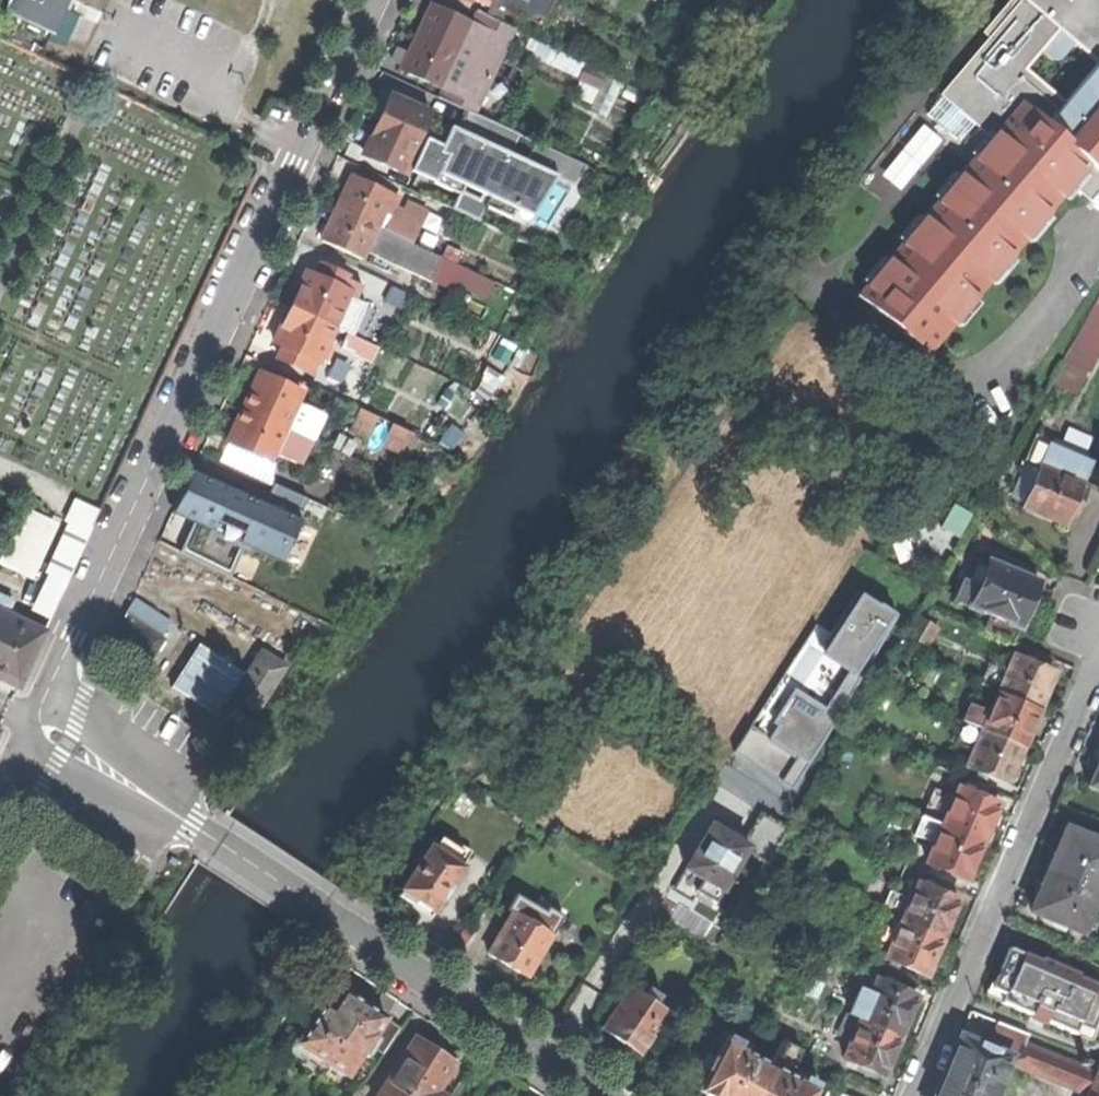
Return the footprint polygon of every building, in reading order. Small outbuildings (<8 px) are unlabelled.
[(8,10),(53,31),(64,5),(66,0),(12,0),(8,10)] [(536,28),(549,0),(527,0),(518,20),(536,28)] [(983,31),(990,38),(927,112),(959,140),(975,120),(977,122),(975,125),(985,134),(987,131),(993,136),(857,294),(874,309),(867,317),(881,329),(889,321),(926,353),(1070,185),(1080,194),(1098,173),(1098,0),(1009,0),(983,31)] [(416,36),(400,69),(447,91),(444,98),(474,113),(514,29),(483,14),(478,26),(431,4),(416,36)] [(376,121),(416,140),(429,114),(435,117),(438,112),(431,109),(431,108),(391,89),(384,105),(376,121)] [(908,190),(949,140),(924,119),(882,169),(908,190)] [(445,154),(416,140),(376,121),(372,132),(361,154),(408,177),(417,159),(409,155),(413,146),(424,151),(418,164),(436,173),(445,154)] [(440,185),(454,192),(461,176),(447,169),(440,185)] [(377,225),(397,235),(412,242),(419,225),(402,218),(392,213),(399,197),(351,175),(337,207),(377,225)] [(433,200),(459,211),(464,198),(439,187),(433,200)] [(409,203),(402,218),(419,225),(427,211),(409,203)] [(365,250),(377,225),(337,207),(332,216),(321,240),(361,258),(365,250)] [(386,260),(397,235),(377,225),(365,250),(386,260)] [(442,255),(412,242),(397,235),(386,260),(430,280),(442,255)] [(322,265),(316,277),(306,272),(298,291),(291,306),(333,325),(349,291),(346,290),(350,282),(342,279),(344,275),(322,265)] [(326,361),(331,349),(324,345),(333,325),(291,306),(283,322),(274,341),(284,345),(278,358),(301,369),(310,373),(313,367),(311,366),(314,359),(316,361),(318,358),(326,361)] [(1072,343),(1052,380),(1071,390),(1091,354),(1096,356),(1098,350),(1098,307),(1086,331),(1083,330),(1074,345),(1072,343)] [(363,339),(347,332),(340,347),(357,354),(363,339)] [(259,374),(300,391),(305,381),(264,362),(259,374)] [(252,390),(244,407),(283,424),(290,408),(292,409),(300,391),(259,374),(252,390)] [(283,424),(244,407),(240,416),(229,441),(269,459),(277,443),(275,442),(283,424)] [(354,427),(402,449),(411,429),(363,407),(354,427)] [(229,441),(221,457),(262,475),(269,459),(229,441)] [(1088,462),(1048,445),(1023,506),(1043,515),(1063,523),(1079,485),(1081,478),(1088,462)] [(308,516),(314,495),(274,483),(271,494),(203,473),(189,516),(201,520),(192,549),(228,561),(234,542),(299,563),(314,517),(308,516)] [(1081,478),(1079,485),(1098,494),(1098,486),(1081,478)] [(37,609),(54,617),(105,509),(80,499),(69,520),(73,522),(50,570),(53,572),(37,609)] [(962,535),(976,513),(960,503),(946,525),(962,535)] [(2,562),(29,575),(53,523),(26,511),(2,562)] [(968,606),(991,615),(984,630),(1012,642),(1019,626),(1027,606),(1037,581),(986,560),(976,586),(964,581),(955,601),(968,606)] [(131,619),(160,638),(172,621),(138,599),(127,617),(131,619)] [(45,631),(0,610),(0,678),(19,687),(45,631)] [(909,634),(923,643),(934,624),(920,616),(909,634)] [(113,647),(145,668),(164,640),(160,638),(131,619),(113,647)] [(174,686),(213,712),(222,698),(227,702),(247,673),(202,644),(174,686)] [(235,698),(258,713),(288,667),(265,652),(235,698)] [(1046,689),(1053,671),(1013,655),(1004,676),(986,668),(979,684),(997,691),(1038,708),(1046,689)] [(988,712),(971,705),(964,721),(982,728),(1022,745),(1031,726),(1038,708),(997,691),(988,712)] [(222,698),(213,712),(218,715),(227,702),(222,698)] [(967,765),(1007,782),(1015,761),(1022,745),(982,728),(967,765)] [(725,765),(741,776),(761,744),(745,734),(725,765)] [(749,774),(765,785),(781,760),(765,749),(749,774)] [(1090,785),(1098,789),(1098,763),(1098,764),(1090,785)] [(982,841),(989,823),(998,803),(957,786),(948,810),(934,804),(928,819),(942,825),(982,841)] [(693,888),(713,900),(746,846),(710,824),(677,879),(693,888)] [(942,825),(926,862),(967,878),(974,860),(982,841),(942,825)] [(1098,890),(1098,888),(1098,840),(1066,826),(1056,849),(1048,868),(1098,890)] [(414,899),(433,911),(463,866),(456,862),(463,852),(439,836),(432,847),(426,843),(397,887),(399,888),(396,893),(402,898),(411,904),(414,899)] [(1030,909),(1081,930),(1098,890),(1048,868),(1040,887),(1030,909)] [(958,898),(918,882),(914,891),(904,887),(901,894),(892,890),(883,912),(902,920),(942,936),(950,917),(958,898)] [(505,964),(525,976),(550,934),(511,911),(487,953),(505,964)] [(902,920),(883,912),(881,911),(871,934),(878,951),(887,954),(886,957),(926,973),(934,955),(942,936),(902,920)] [(1004,993),(1000,1002),(1029,1015),(1028,1018),(1034,1020),(1043,1024),(1044,1021),(1073,1034),(1077,1025),(1090,1030),(1098,1009),(1098,967),(1064,952),(1058,965),(1040,958),(1039,961),(1008,948),(991,988),(1004,993)] [(660,996),(634,978),(601,1029),(619,1040),(639,1054),(667,1011),(655,1003),(660,996)] [(916,995),(876,978),(869,996),(858,992),(853,1003),(843,998),(839,1009),(847,1012),(900,1035),(908,1015),(916,995)] [(361,1055),(366,1058),(374,1046),(384,1053),(400,1028),(365,1005),(343,991),(331,1010),(324,1005),(298,1045),(347,1077),(361,1055)] [(892,1053),(900,1035),(847,1012),(837,1033),(851,1039),(844,1057),(883,1073),(892,1053)] [(961,1035),(951,1060),(938,1091),(936,1095),(995,1095),(1009,1062),(1018,1041),(1021,1033),(998,1023),(988,1047),(961,1035)] [(437,1091),(455,1065),(435,1051),(417,1039),(379,1095),(444,1095),(437,1091)] [(819,1086),(805,1079),(802,1084),(788,1076),(801,1050),(783,1041),(770,1067),(756,1095),(814,1095),(817,1092),(819,1086)] [(1098,1073),(1081,1067),(1078,1061),(1065,1056),(1064,1057),(1050,1052),(1049,1054),(1018,1041),(1009,1062),(1090,1094),(1089,1095),(1098,1095),(1098,1072),(1098,1073)] [(770,1067),(726,1044),(717,1060),(715,1059),(709,1071),(711,1072),(700,1092),(704,1094),(705,1095),(756,1095),(770,1067)] [(1084,1058),(1081,1065),(1087,1067),(1090,1061),(1084,1058)]
